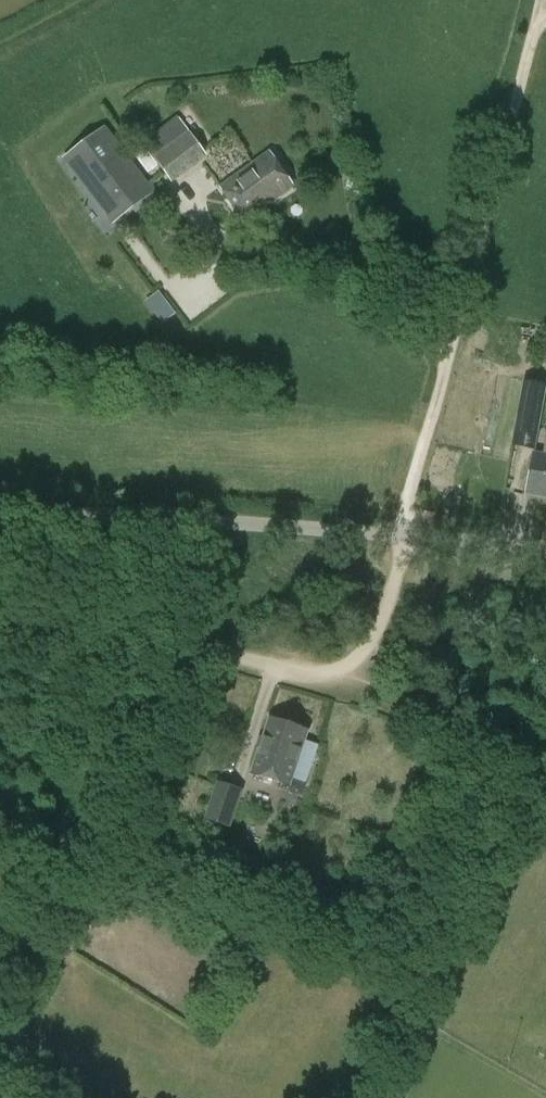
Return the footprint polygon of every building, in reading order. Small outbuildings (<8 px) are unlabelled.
[(153,157),(172,183),(208,157),(189,130),(153,157)] [(96,189),(116,215),(145,192),(103,136),(76,156),(99,187),(96,189)] [(221,189),(244,221),(293,186),(269,153),(221,189)] [(158,292),(146,302),(163,323),(175,314),(158,292)] [(524,381),(516,424),(512,446),(533,450),(538,428),(545,385),(524,381)] [(545,498),(545,439),(543,456),(533,454),(526,494),(545,498)] [(305,781),(317,747),(304,743),(308,732),(269,719),(251,774),(290,787),(293,777),(305,781)] [(241,792),(217,783),(204,820),(228,829),(241,792)]
